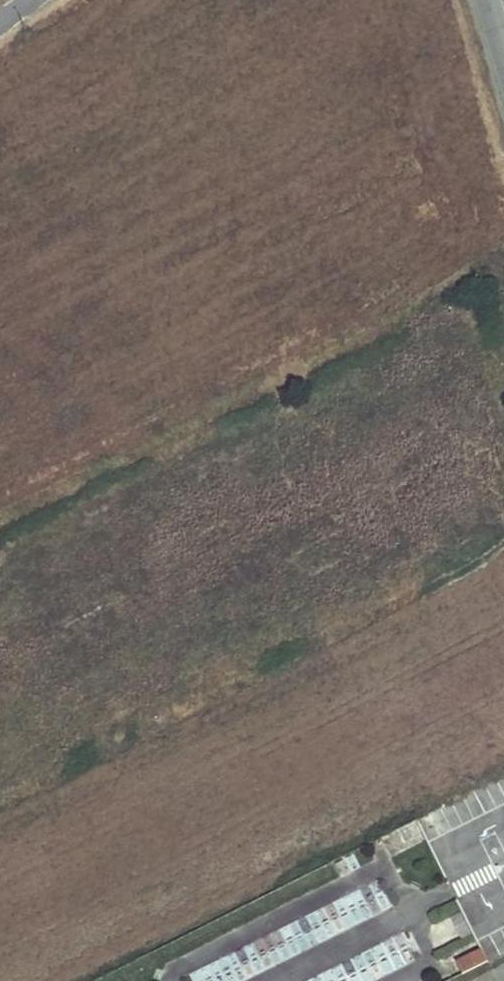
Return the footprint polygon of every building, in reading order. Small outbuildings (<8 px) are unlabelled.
[(418,824),(384,839),(408,892),(442,877),(418,824)] [(450,978),(483,964),(461,913),(428,927),(450,978)]
